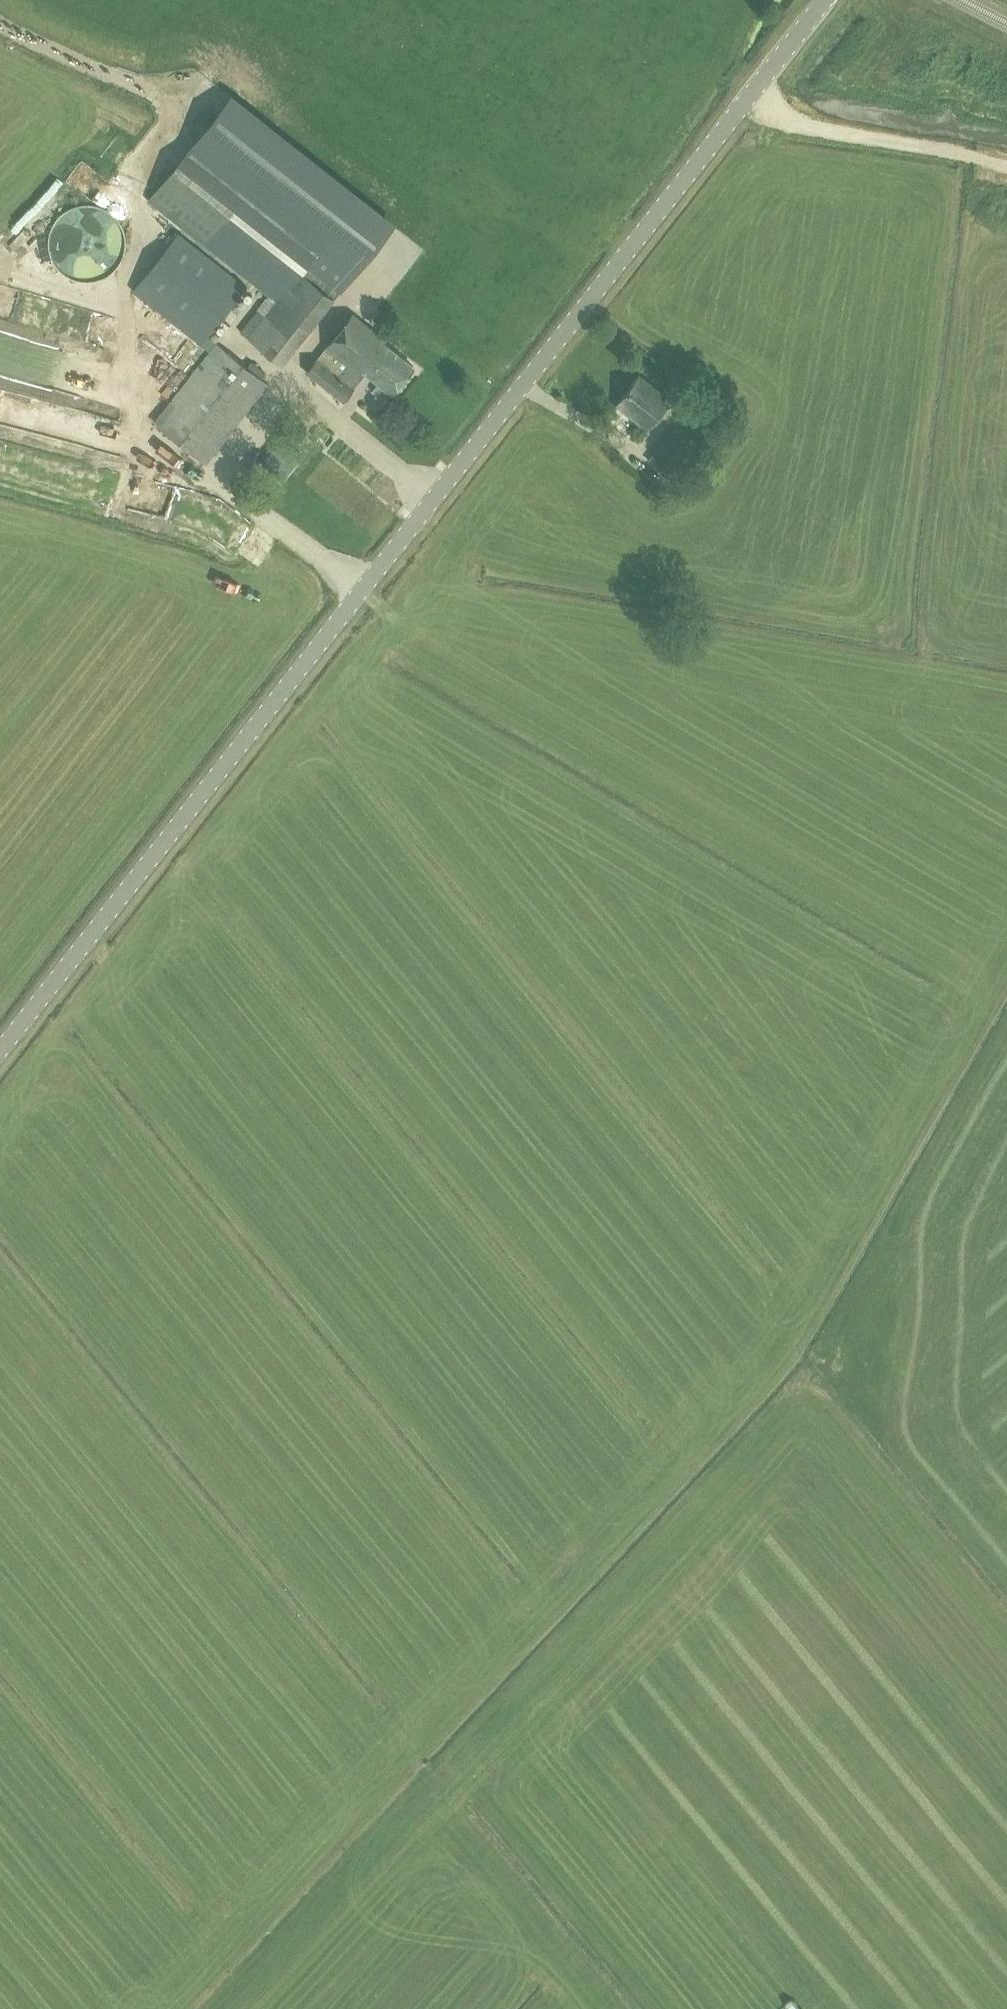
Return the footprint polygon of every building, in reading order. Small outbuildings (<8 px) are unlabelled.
[(150,201),(204,243),(277,300),(247,337),(283,366),(336,299),(393,226),(231,98),(203,134),(150,201)] [(111,173),(94,195),(113,208),(129,186),(111,173)] [(60,216),(55,221),(52,227),(49,234),(49,242),(49,249),(50,255),(54,262),(58,268),(65,274),(73,279),(81,281),(87,281),(93,281),(101,278),(111,272),(118,265),(122,259),(123,253),(125,249),(125,241),(124,232),(120,224),(114,217),(108,211),(101,207),(93,205),(86,204),(78,205),(71,208),(65,211),(60,216)] [(0,227),(0,233),(7,241),(27,223),(17,212),(0,227)] [(132,290),(201,345),(208,335),(247,286),(178,232),(132,290)] [(363,274),(377,283),(401,249),(387,239),(363,274)] [(365,372),(392,393),(414,366),(387,344),(389,342),(353,313),(306,372),(343,401),(365,372)] [(208,351),(216,341),(208,335),(201,345),(208,351)] [(269,383),(216,341),(208,351),(153,421),(206,463),(269,383)] [(641,376),(618,405),(646,428),(669,399),(641,376)] [(700,434),(680,419),(649,459),(668,475),(700,434)] [(297,439),(305,428),(298,423),(289,434),(297,439)] [(209,500),(200,520),(220,529),(229,508),(209,500)]
